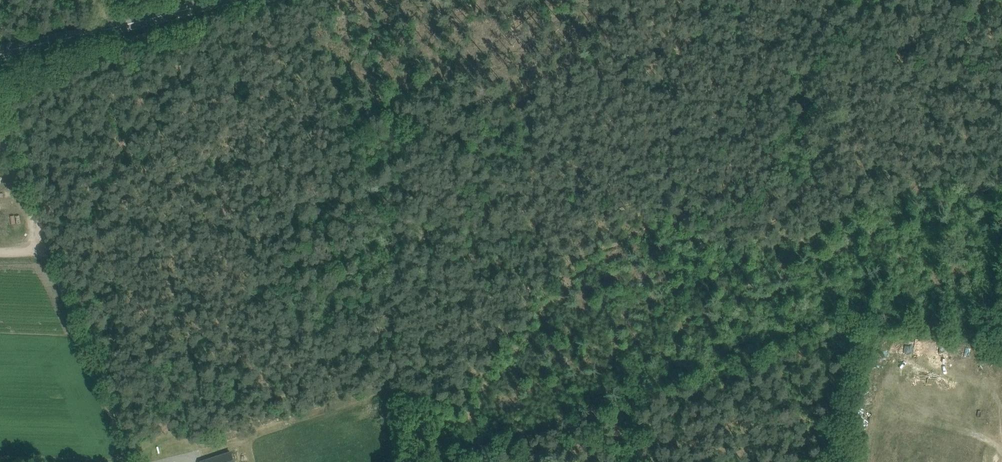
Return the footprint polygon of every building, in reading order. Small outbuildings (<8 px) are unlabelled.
[(201,461),(234,461),(231,451),(200,461),(201,461)]
